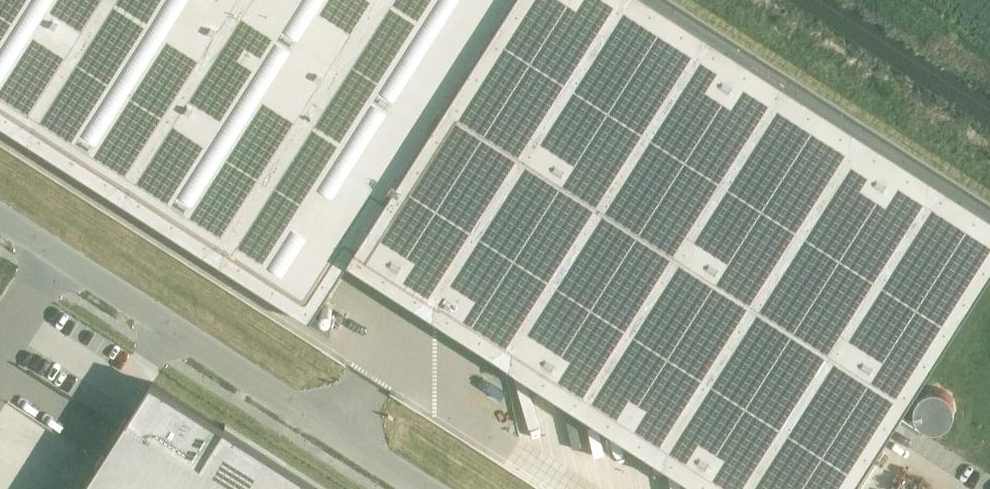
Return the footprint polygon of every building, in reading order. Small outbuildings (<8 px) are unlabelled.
[(311,315),(349,254),(719,488),(848,488),(989,267),(989,206),(667,0),(0,0),(0,117),(311,315)] [(80,488),(327,488),(226,424),(223,428),(153,383),(146,394),(144,392),(134,408),(136,409),(130,419),(126,416),(80,488)]
